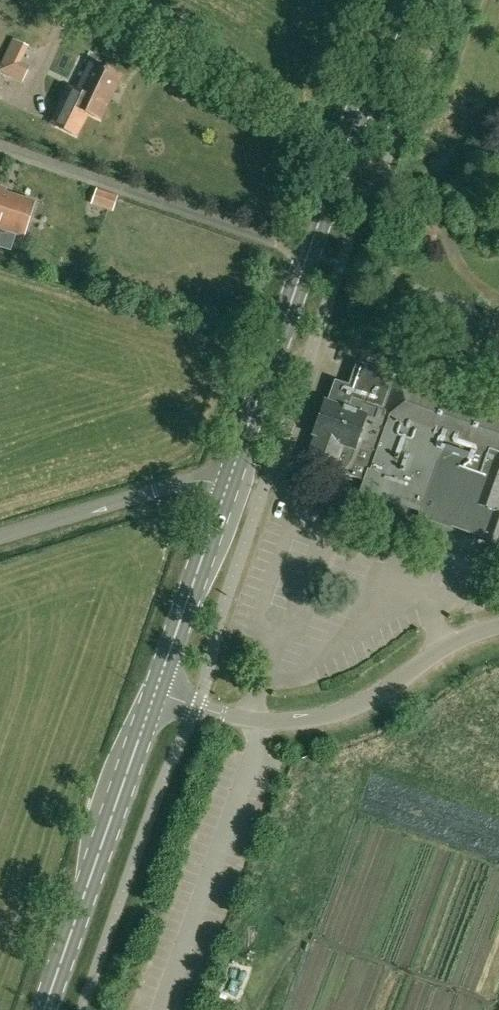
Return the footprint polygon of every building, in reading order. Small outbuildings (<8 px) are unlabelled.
[(121,75),(92,61),(73,100),(65,96),(52,123),(76,135),(87,112),(100,118),(121,75)] [(6,187),(0,186),(0,228),(23,235),(34,201),(4,191),(6,187)] [(118,195),(97,187),(92,205),(113,211),(118,195)] [(357,360),(349,384),(335,379),(328,400),(325,399),(314,434),(315,434),(302,472),(331,482),(332,480),(342,484),(346,473),(365,479),(361,491),(422,512),(424,505),(484,525),(481,537),(498,543),(498,408),(357,360)] [(367,542),(361,540),(357,550),(363,552),(367,542)]
